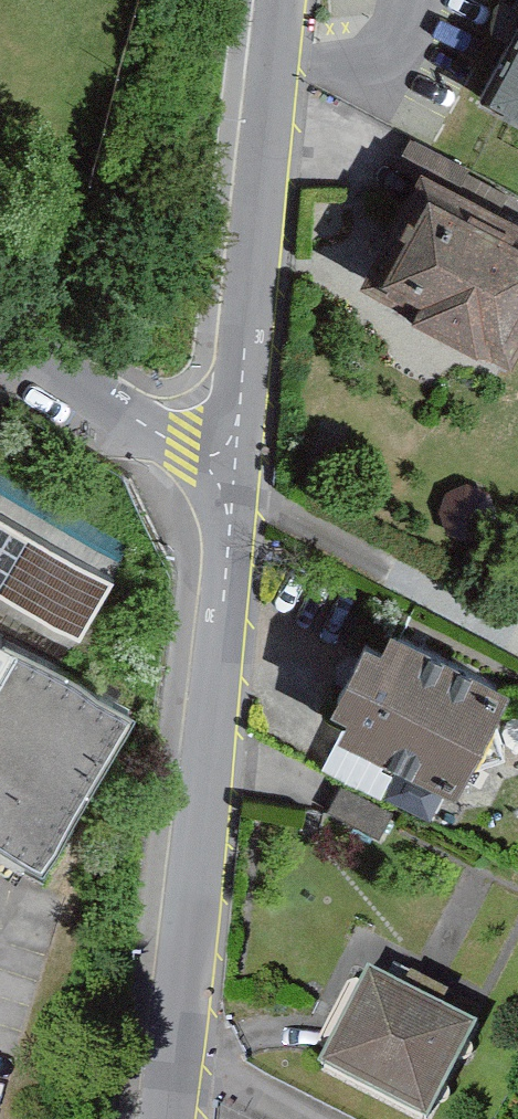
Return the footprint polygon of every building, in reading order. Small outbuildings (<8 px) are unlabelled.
[(498,93),(517,104),(517,55),(498,93)] [(437,184),(386,279),(517,349),(517,346),(517,227),(437,184)] [(493,492),(471,486),(451,497),(445,518),(456,538),(478,545),(498,534),(504,512),(493,492)] [(0,511),(0,588),(84,637),(118,580),(0,511)] [(152,702),(32,632),(35,626),(0,606),(0,826),(59,861),(152,702)] [(512,692),(401,638),(392,656),(376,649),(348,707),(364,715),(354,735),(465,789),(512,692)] [(398,822),(347,792),(340,804),(333,815),(384,845),(398,822)] [(473,1024),(369,971),(321,1065),(425,1118),(473,1024)]
